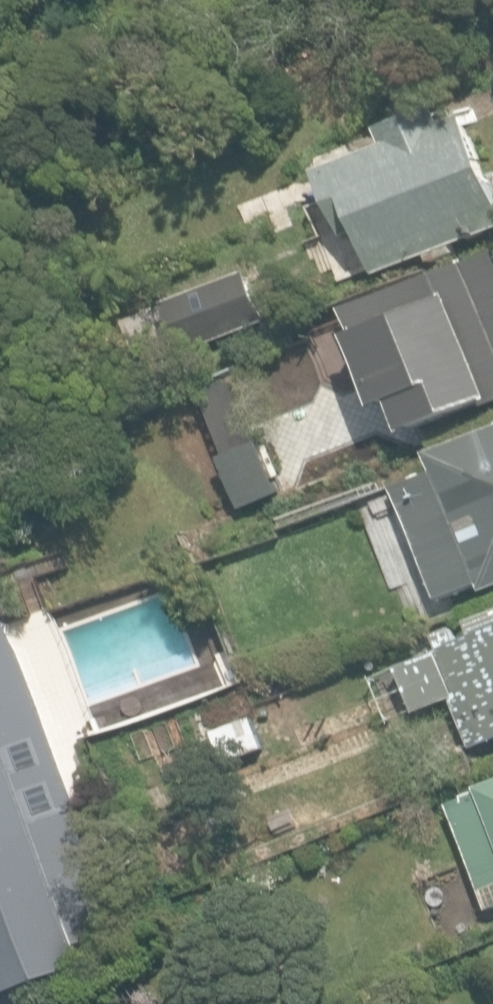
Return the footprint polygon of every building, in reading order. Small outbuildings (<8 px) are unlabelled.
[(377,274),(381,273),(428,256),(429,262),(456,252),(453,245),(492,231),(492,181),(469,114),(445,122),(440,109),(382,129),(388,146),(320,170),(343,236),(361,230),(377,273),(377,274)] [(411,435),(492,405),(492,256),(447,273),(348,309),(357,333),(354,334),(381,407),(398,401),(411,435)] [(160,301),(179,352),(264,322),(246,271),(160,301)] [(438,598),(481,582),(484,590),(492,587),(492,430),(433,452),(441,473),(398,489),(438,598)] [(219,460),(241,514),(283,497),(261,443),(219,460)] [(91,969),(83,945),(127,929),(11,618),(0,622),(0,1003),(91,969)] [(468,748),(492,739),(492,629),(437,649),(440,658),(403,671),(418,712),(451,700),(468,748)] [(190,737),(204,774),(268,751),(254,713),(190,737)] [(481,786),(482,790),(448,802),(484,898),(492,894),(492,781),(481,786)]
